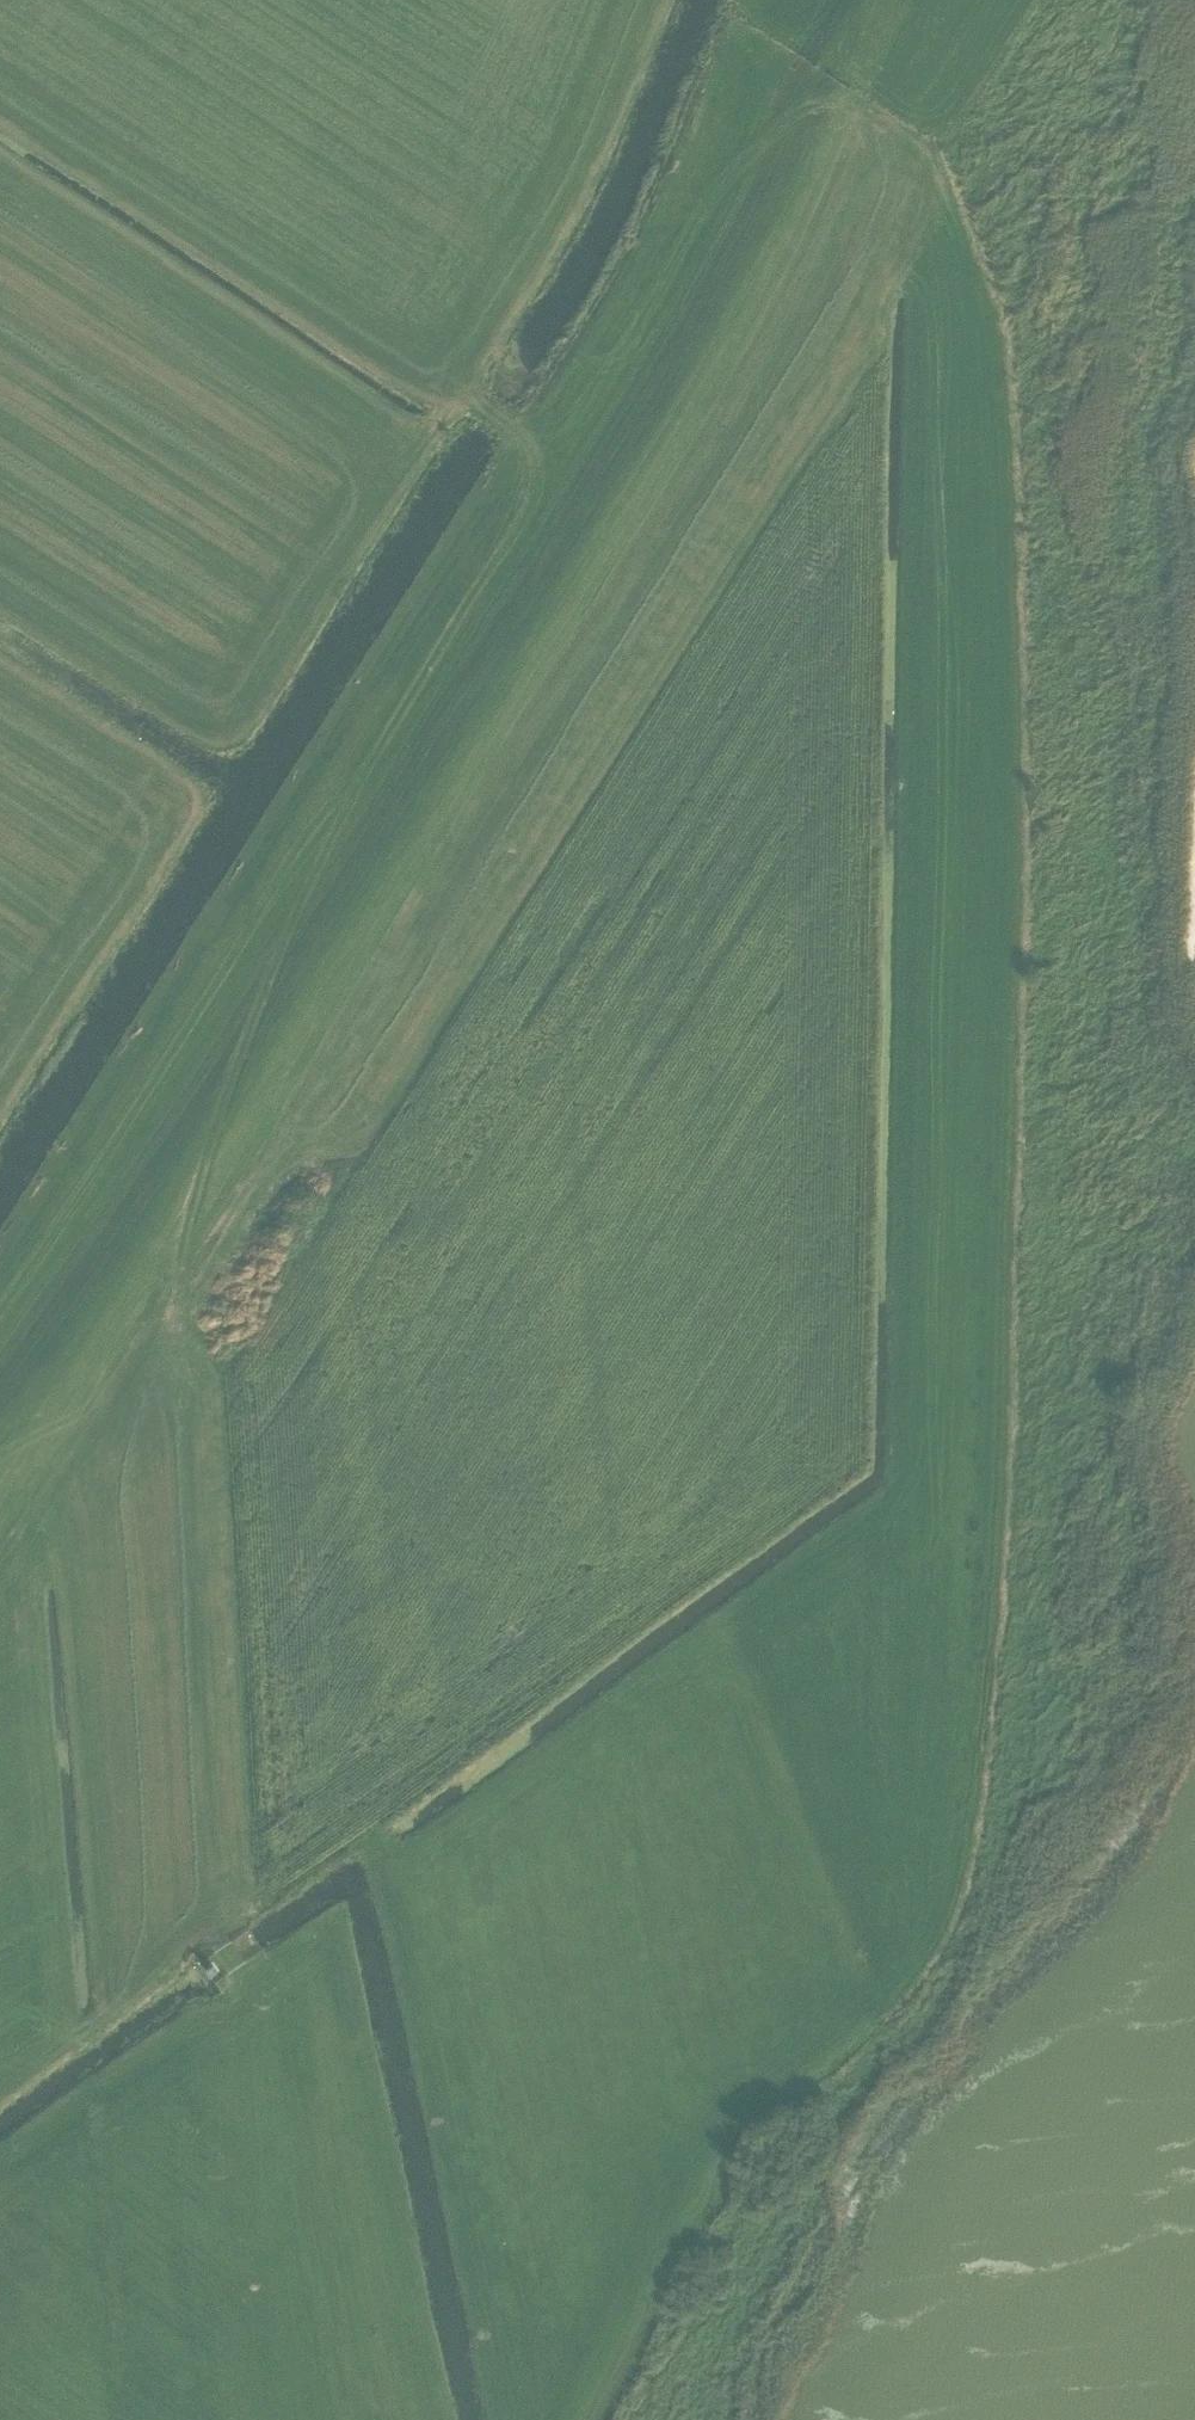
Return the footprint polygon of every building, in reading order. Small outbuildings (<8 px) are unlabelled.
[(214,1963),(207,1968),(213,1975),(220,1970),(214,1963)]
